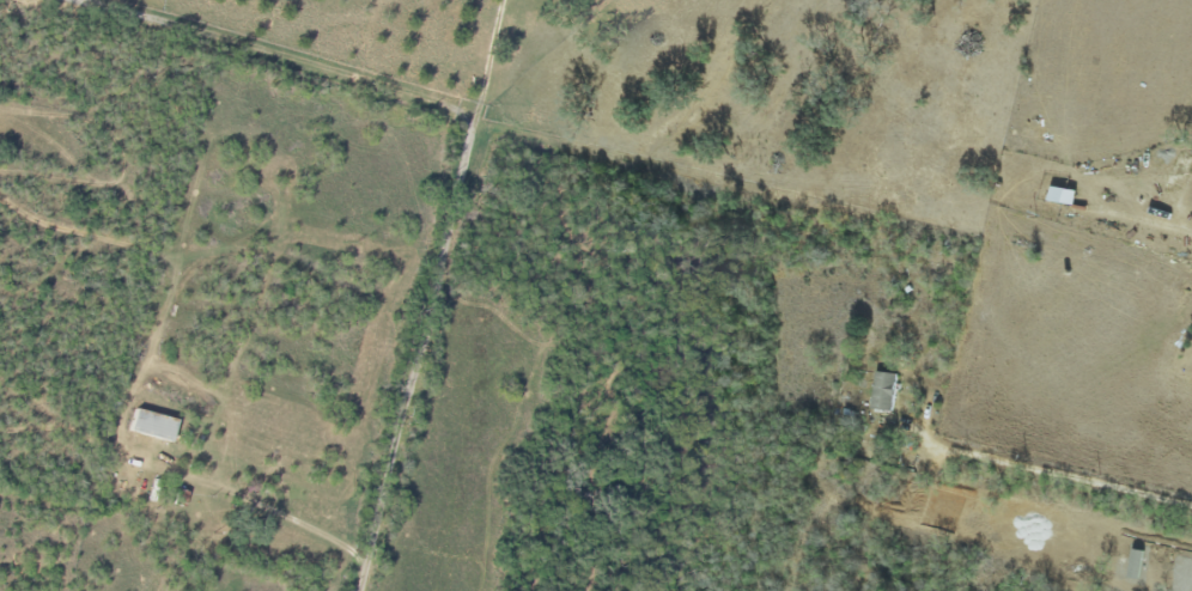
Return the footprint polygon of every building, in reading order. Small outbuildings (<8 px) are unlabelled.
[(1081,191),(1056,186),(1053,201),(1078,206),(1081,191)] [(897,412),(899,373),(878,372),(876,410),(897,412)] [(172,442),(179,420),(136,408),(129,430),(172,442)]
